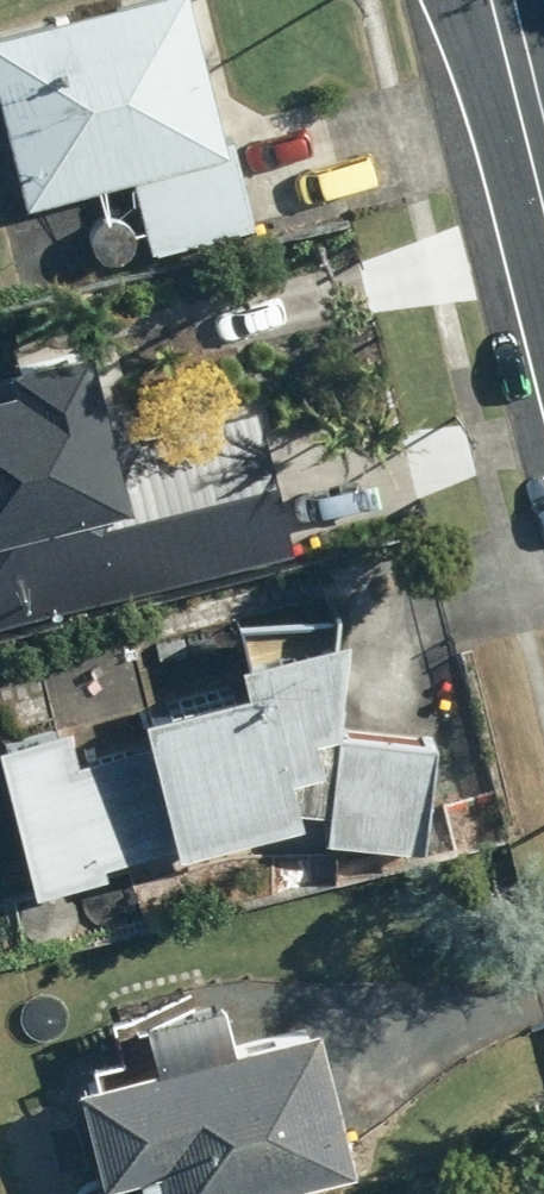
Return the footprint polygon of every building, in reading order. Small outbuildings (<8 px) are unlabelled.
[(0,30),(0,74),(30,201),(234,152),(196,0),(121,0),(0,30)] [(239,154),(140,180),(157,248),(258,223),(239,154)] [(77,207),(66,200),(52,201),(44,214),(47,228),(58,235),(72,232),(80,221),(77,207)] [(90,244),(35,252),(41,289),(95,282),(90,244)] [(315,534),(265,346),(106,387),(89,323),(6,344),(11,365),(0,368),(0,616),(315,534)] [(4,741),(40,888),(111,870),(109,856),(183,838),(185,845),(308,815),(297,769),(330,760),(321,729),(335,724),(354,625),(247,653),(255,685),(151,711),(159,741),(82,761),(73,723),(4,741)] [(345,733),(331,838),(429,851),(442,745),(345,733)] [(86,1081),(111,1180),(145,1172),(150,1190),(169,1186),(171,1193),(257,1193),(362,1168),(326,1023),(86,1081)]
